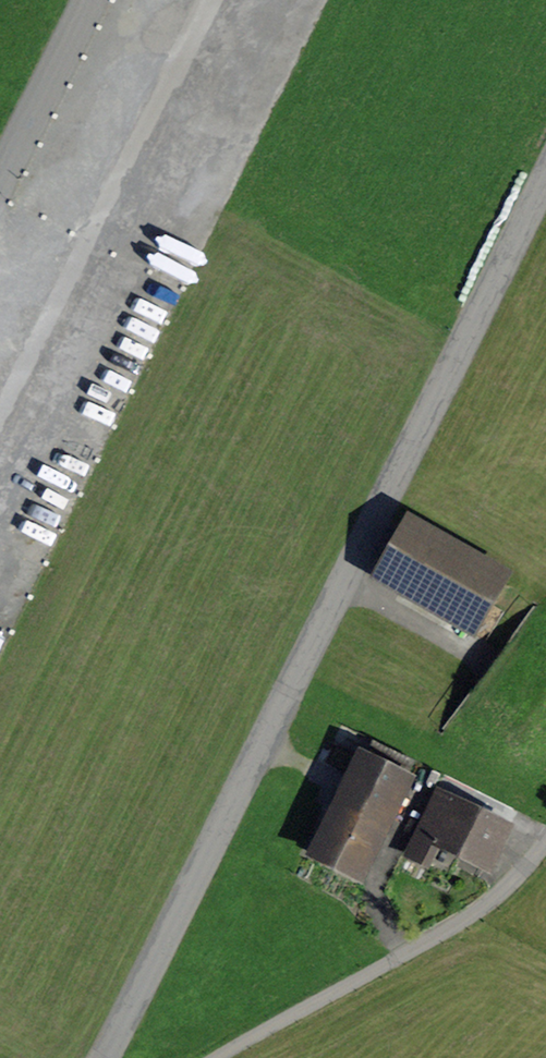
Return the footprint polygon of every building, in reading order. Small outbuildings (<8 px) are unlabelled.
[(499,578),(410,528),(383,576),(472,626),(499,578)] [(325,825),(318,840),(364,863),(418,753),(378,733),(331,827),(325,825)] [(446,767),(408,846),(430,856),(442,832),(489,855),(507,817),(490,809),(493,803),(463,788),(468,778),(446,767)]
